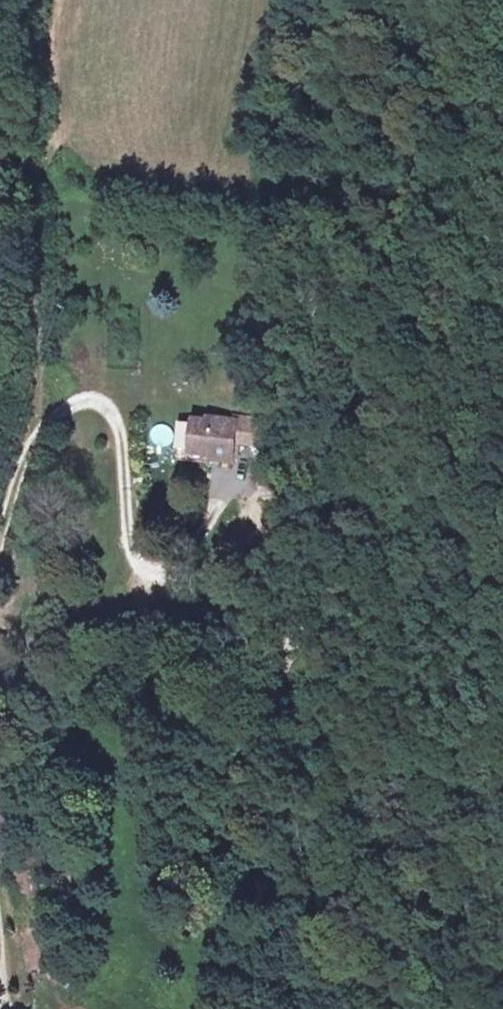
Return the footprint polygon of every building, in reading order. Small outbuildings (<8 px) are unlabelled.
[(199,432),(185,431),(183,458),(202,460),(202,464),(222,465),(225,430),(199,428),(199,432)] [(183,458),(185,431),(173,430),(170,457),(183,458)]
